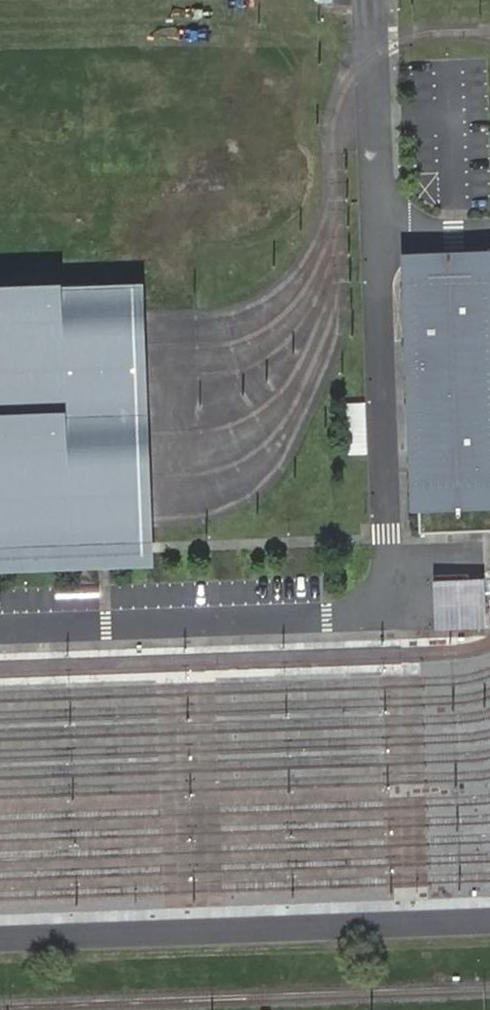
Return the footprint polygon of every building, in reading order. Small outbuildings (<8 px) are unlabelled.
[(401,263),(410,507),(419,507),(420,529),(489,527),(489,259),(401,263)] [(142,276),(0,282),(0,567),(98,563),(104,563),(109,563),(152,561),(152,554),(152,548),(151,542),(151,529),(151,519),(149,477),(148,435),(146,380),(145,349),(144,320),(143,310),(142,276)]
